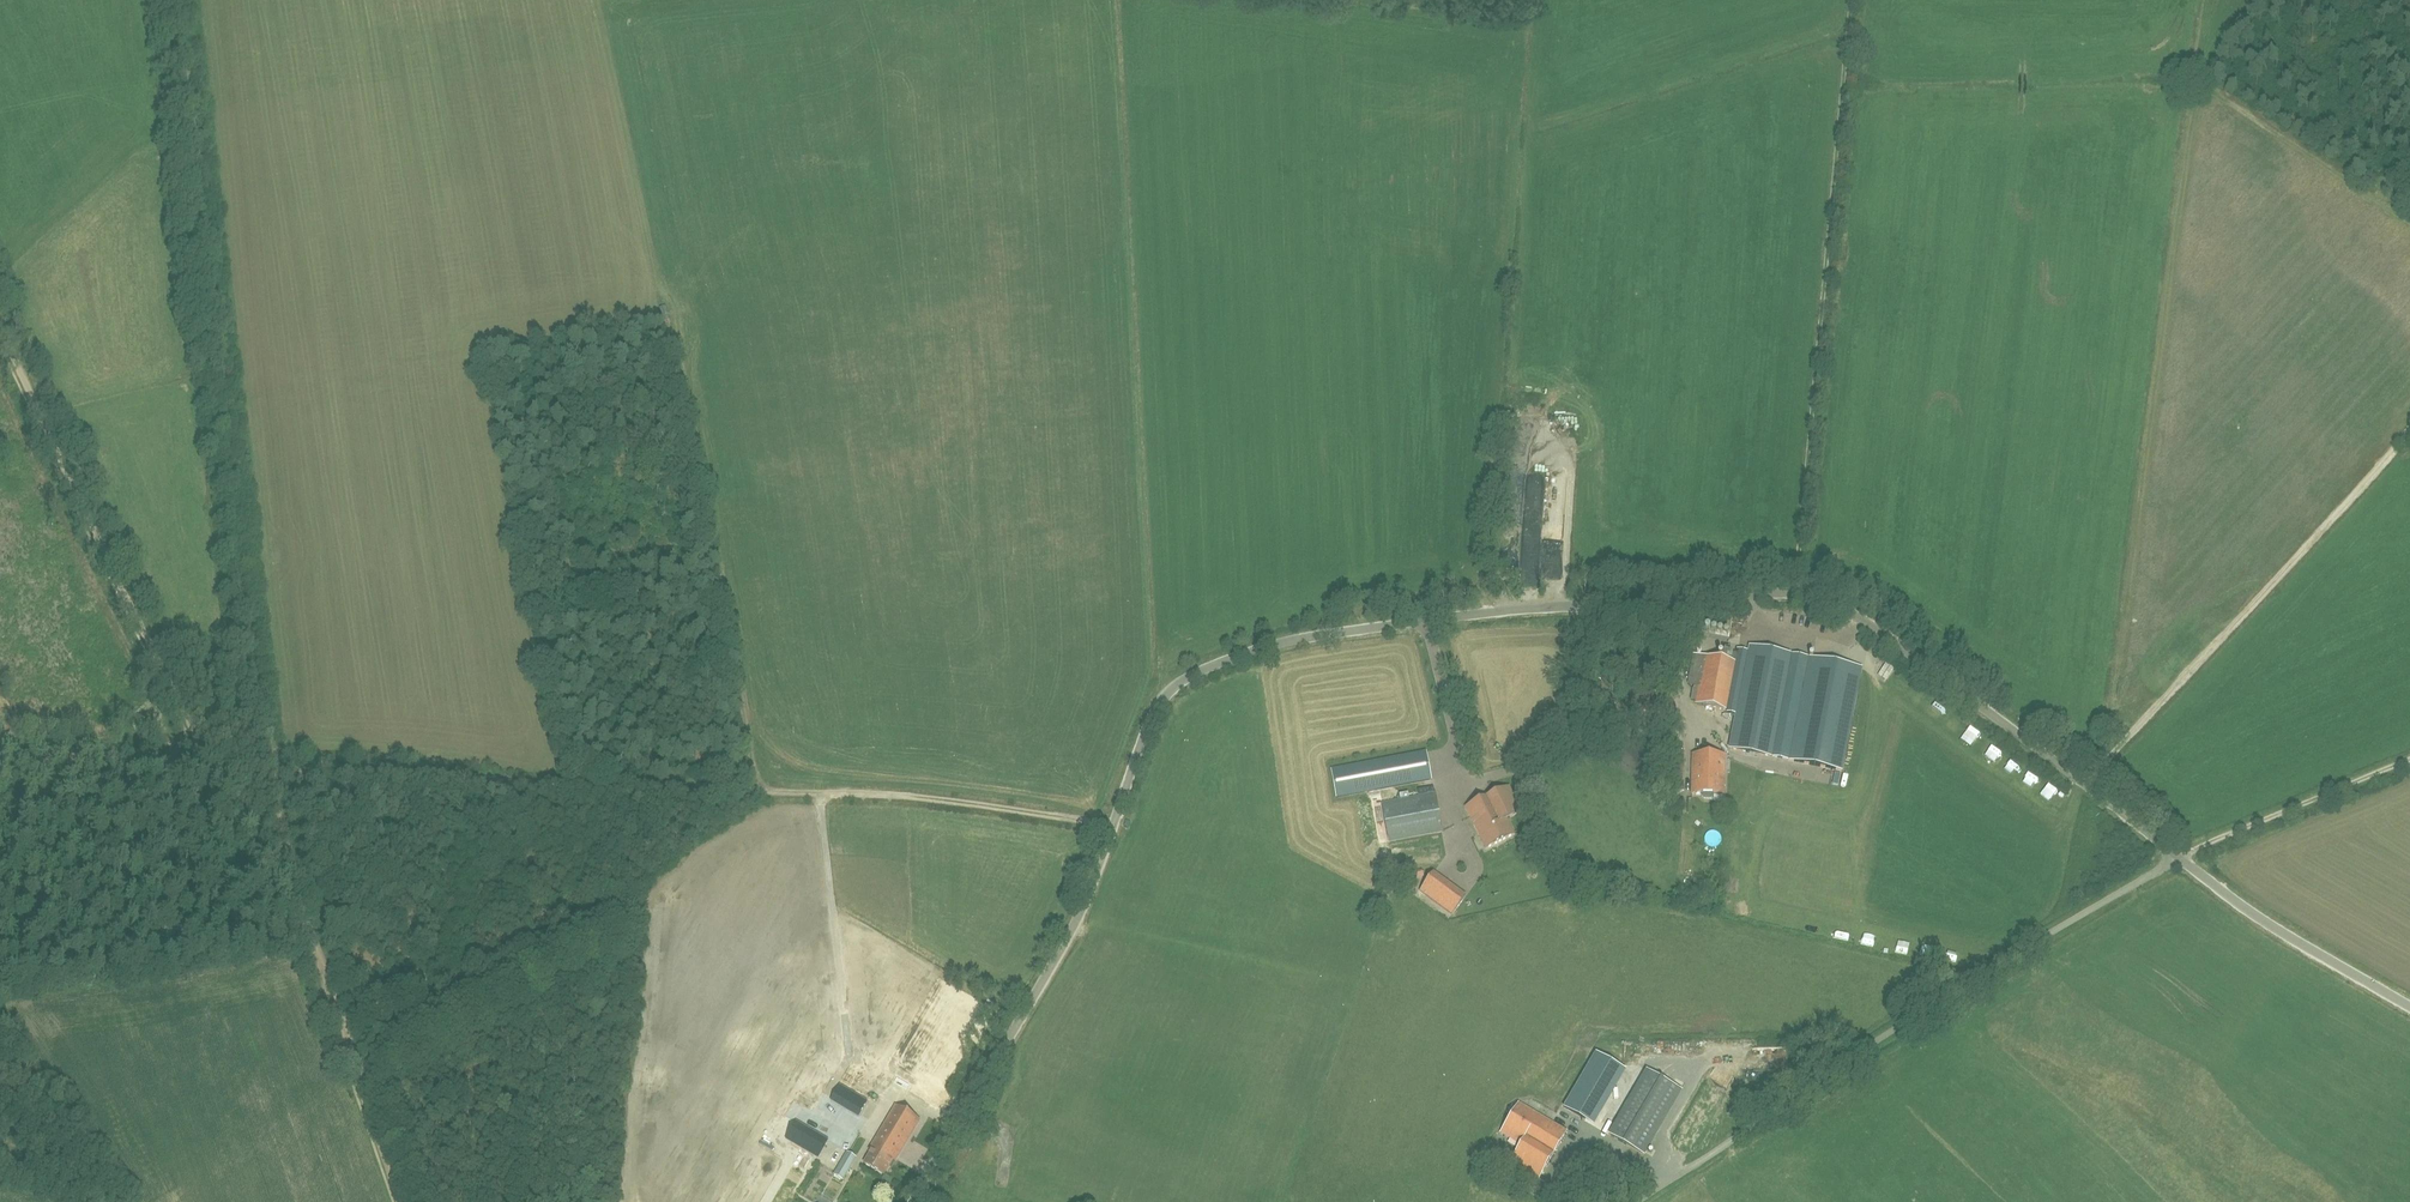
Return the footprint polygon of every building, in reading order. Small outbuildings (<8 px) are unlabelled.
[(1740,643),(1741,619),(1730,619),(1729,642),(1740,643)] [(1771,757),(1785,677),(1797,680),(1801,656),(1749,646),(1746,662),(1730,749),(1771,757)] [(1737,663),(1704,657),(1693,654),(1687,685),(1693,686),(1690,701),(1696,702),(1695,705),(1728,711),(1737,663)] [(1812,692),(1807,703),(1820,708),(1825,696),(1812,692)] [(1333,768),(1338,797),(1432,780),(1427,751),(1333,768)] [(1668,751),(1667,792),(1684,793),(1685,764),(1684,763),(1685,752),(1668,751)] [(1723,794),(1724,754),(1692,754),(1691,793),(1723,794)] [(1505,818),(1520,811),(1508,786),(1466,807),(1486,847),(1513,834),(1505,818)] [(1436,795),(1381,805),(1388,841),(1442,832),(1436,795)] [(1375,803),(1365,806),(1368,813),(1377,811),(1375,803)] [(1461,844),(1441,849),(1452,892),(1471,888),(1461,844)] [(1418,858),(1428,889),(1447,883),(1436,852),(1418,858)] [(1444,909),(1452,915),(1463,899),(1455,893),(1444,909)] [(1731,915),(1744,912),(1741,899),(1728,902),(1731,915)] [(765,975),(762,980),(782,992),(785,987),(765,975)] [(1609,1135),(1643,1155),(1681,1091),(1647,1071),(1609,1135)] [(850,1086),(853,1080),(846,1076),(842,1082),(850,1086)] [(840,1086),(832,1099),(852,1110),(851,1112),(858,1117),(867,1102),(840,1086)] [(1585,1121),(1591,1111),(1570,1098),(1564,1108),(1585,1121)] [(1538,1177),(1566,1131),(1518,1103),(1500,1133),(1520,1145),(1510,1161),(1538,1177)] [(894,1161),(919,1120),(895,1106),(869,1149),(871,1150),(863,1163),(883,1175),(892,1159),(894,1161)] [(796,1123),(786,1139),(818,1158),(827,1141),(796,1123)] [(844,1159),(834,1175),(843,1180),(852,1164),(855,1158),(847,1153),(844,1159)]
